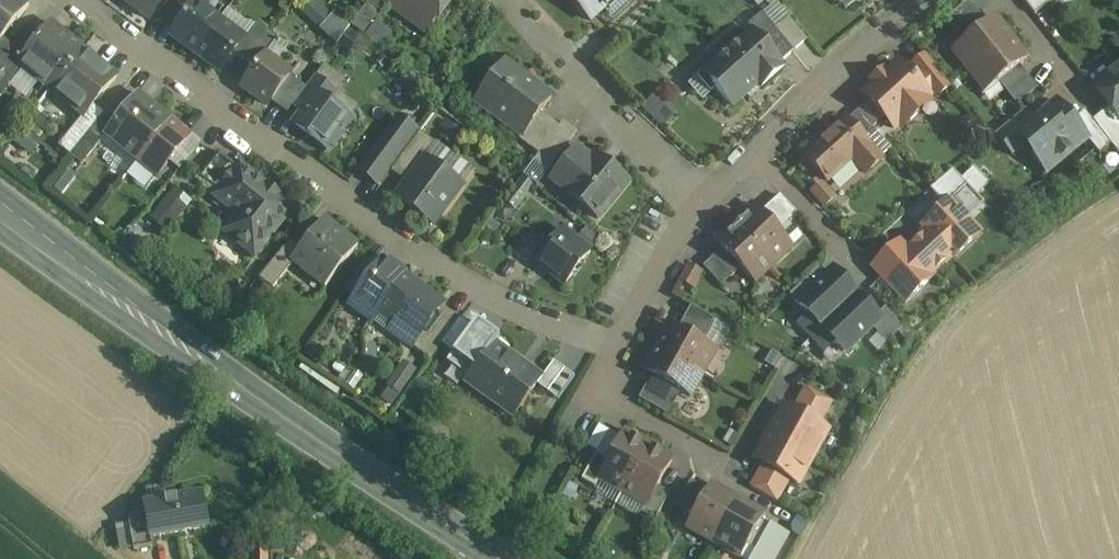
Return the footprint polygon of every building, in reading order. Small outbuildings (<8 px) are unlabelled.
[(3,39),(29,6),(22,0),(0,0),(0,43),(3,39)] [(126,1),(151,20),(165,0),(127,0),(126,1)] [(179,4),(189,11),(195,4),(198,0),(182,0),(179,4)] [(321,0),(314,0),(303,12),(321,28),(335,13),(321,0)] [(368,4),(383,15),(391,4),(390,3),(392,0),(370,0),(368,4)] [(390,3),(391,4),(398,8),(395,12),(414,26),(417,23),(427,30),(435,20),(440,19),(446,12),(445,7),(444,6),(449,0),(392,0),(390,3)] [(591,22),(615,0),(571,0),(591,22)] [(220,22),(195,4),(189,11),(172,35),(197,54),(220,22)] [(335,13),(321,28),(338,44),(350,27),(335,12),(335,13)] [(978,13),(957,29),(966,40),(987,24),(978,13)] [(996,18),(952,53),(968,73),(1012,38),(996,18)] [(807,41),(790,19),(776,31),(794,52),(807,41)] [(245,40),(220,22),(197,54),(221,72),(234,54),(245,40)] [(83,50),(50,23),(23,56),(17,64),(21,67),(50,91),(83,50)] [(257,23),(245,40),(234,54),(245,62),(268,31),(257,23)] [(268,31),(245,62),(255,70),(266,56),(278,39),(268,31)] [(753,31),(703,76),(732,108),(758,85),(761,88),(783,69),(780,65),(782,64),(782,63),(763,42),(753,31)] [(794,52),(776,31),(763,42),(782,63),(794,52)] [(1012,38),(968,73),(985,94),(1029,58),(1012,38)] [(13,47),(3,39),(0,43),(0,64),(13,47)] [(0,64),(0,92),(21,67),(17,64),(23,56),(13,47),(0,64)] [(117,77),(83,50),(50,91),(84,118),(117,77)] [(950,86),(926,55),(911,67),(919,77),(915,80),(929,96),(932,94),(936,98),(950,86)] [(291,74),(266,56),(255,70),(243,87),(268,106),(272,101),(289,78),(291,74)] [(552,99),(504,63),(475,102),(522,137),(523,138),(541,114),(552,99)] [(900,63),(864,96),(883,118),(888,114),(898,125),(901,122),(910,122),(919,114),(919,105),(929,96),(915,80),(900,63)] [(1092,87),(1110,108),(1118,120),(1118,65),(1092,87)] [(1020,66),(999,83),(1008,94),(1028,78),(1020,66)] [(338,91),(317,76),(301,97),(312,105),(320,94),(330,102),(338,91)] [(289,78),(272,101),(288,112),(305,89),(289,78)] [(171,121),(138,94),(105,135),(138,162),(171,121)] [(330,102),(320,94),(312,105),(296,126),(328,150),(351,118),(330,102)] [(674,116),(655,97),(645,108),(664,126),(674,116)] [(1087,139),(1058,104),(1048,112),(1046,111),(1042,115),(1042,117),(1034,123),(1022,133),(1025,137),(1037,151),(1032,155),(1046,173),(1087,139)] [(1093,122),(1117,153),(1118,151),(1118,120),(1110,108),(1093,122)] [(878,135),(857,112),(847,122),(867,144),(878,135)] [(1024,112),(996,135),(1009,151),(1025,137),(1022,133),(1034,123),(1024,112)] [(559,127),(541,114),(523,138),(522,137),(519,141),(539,155),(559,127)] [(91,130),(79,121),(59,147),(71,156),(91,130)] [(171,121),(138,162),(157,177),(190,136),(171,121)] [(847,122),(806,158),(828,181),(853,159),(866,174),(881,160),(867,144),(847,122)] [(539,155),(534,162),(548,172),(577,133),(563,123),(539,155)] [(91,130),(71,156),(82,165),(102,140),(91,130)] [(420,132),(391,171),(405,182),(424,156),(426,157),(436,143),(420,132)] [(591,162),(576,150),(552,179),(567,191),(565,193),(598,220),(628,182),(610,168),(609,170),(596,159),(597,157),(596,156),(591,162)] [(239,167),(219,151),(217,153),(198,177),(197,179),(198,180),(199,180),(217,195),(239,168),(239,167)] [(426,157),(424,156),(405,182),(399,191),(416,203),(410,211),(431,226),(451,198),(449,197),(459,183),(461,185),(462,183),(426,157)] [(266,187),(242,168),(243,167),(240,165),(239,167),(239,168),(217,195),(215,197),(217,199),(218,198),(247,222),(235,238),(235,237),(233,240),(235,241),(253,255),(253,256),(255,257),(257,255),(292,211),(294,209),(292,207),(291,207),(281,198),(279,197),(268,188),(267,187),(266,187)] [(835,198),(822,184),(812,193),(825,207),(835,198)] [(175,190),(153,218),(168,230),(191,203),(175,190)] [(798,215),(780,196),(771,205),(788,224),(798,215)] [(950,202),(946,206),(923,228),(926,231),(952,259),(953,260),(980,234),(960,213),(950,202)] [(788,224),(771,205),(761,213),(779,232),(788,224)] [(754,207),(734,225),(775,268),(794,250),(754,207)] [(358,247),(324,219),(301,249),(291,260),(294,263),(325,288),(358,247)] [(802,238),(788,224),(779,232),(792,247),(802,238)] [(734,225),(716,242),(757,285),(775,268),(734,225)] [(530,231),(513,251),(525,261),(542,240),(530,231)] [(591,253),(562,231),(537,262),(566,285),(591,253)] [(926,231),(906,250),(932,277),(952,259),(926,231)] [(290,241),(260,279),(273,289),(294,263),(291,260),(301,249),(290,241)] [(885,257),(881,260),(872,268),(882,278),(878,281),(889,293),(893,290),(906,304),(912,298),(933,278),(932,277),(906,250),(901,245),(898,244),(885,257)] [(740,269),(722,249),(713,258),(731,277),(740,269)] [(731,277),(713,258),(703,267),(721,286),(731,277)] [(347,289),(357,297),(378,269),(367,261),(347,289)] [(378,269),(357,297),(352,305),(373,319),(381,308),(380,307),(403,275),(384,261),(378,269)] [(701,272),(689,266),(681,281),(692,287),(701,272)] [(799,323),(813,338),(857,296),(834,272),(800,305),(809,314),(799,323)] [(380,307),(381,308),(398,320),(419,335),(416,340),(417,341),(442,307),(444,304),(403,275),(380,307)] [(880,319),(857,296),(813,338),(827,352),(836,343),(845,352),(880,319)] [(416,340),(411,346),(430,360),(442,345),(460,320),(442,307),(417,341),(416,340)] [(708,331),(685,317),(678,330),(701,343),(708,331)] [(419,335),(398,320),(390,330),(411,346),(416,340),(419,335)] [(460,320),(442,345),(454,353),(472,328),(460,320)] [(472,328),(454,353),(447,362),(469,378),(494,344),(495,345),(500,338),(477,322),(472,328)] [(678,330),(674,327),(668,337),(667,336),(662,338),(656,348),(703,374),(716,351),(701,343),(678,330)] [(469,378),(466,382),(492,401),(514,416),(541,379),(495,345),(494,344),(469,378)] [(703,374),(656,348),(651,358),(652,363),(653,363),(648,374),(652,376),(675,389),(690,397),(703,374)] [(554,361),(537,385),(558,400),(575,377),(554,361)] [(406,391),(414,368),(400,363),(392,386),(406,391)] [(675,389),(652,376),(646,388),(668,401),(675,389)] [(832,402),(807,388),(794,412),(819,425),(832,402)] [(794,412),(785,407),(770,433),(813,458),(828,431),(819,425),(794,412)] [(609,460),(599,478),(600,479),(623,492),(648,447),(624,433),(609,460)] [(813,458),(770,433),(755,460),(764,465),(789,479),(799,484),(813,458)] [(648,447),(623,492),(646,504),(647,505),(657,487),(672,460),(648,447)] [(597,453),(582,480),(596,488),(600,479),(599,478),(609,460),(597,453)] [(789,479),(764,465),(752,489),(777,503),(789,479)] [(691,481),(677,506),(694,516),(708,491),(691,481)] [(713,482),(686,530),(712,544),(739,497),(713,482)] [(670,494),(657,487),(647,505),(646,504),(641,513),(655,521),(670,494)] [(202,495),(145,505),(147,517),(151,539),(208,528),(202,495)] [(712,544),(738,558),(739,558),(765,511),(739,497),(712,544)] [(147,517),(131,519),(129,522),(134,551),(153,547),(151,539),(147,517)] [(762,521),(748,545),(759,552),(773,527),(762,521)]
